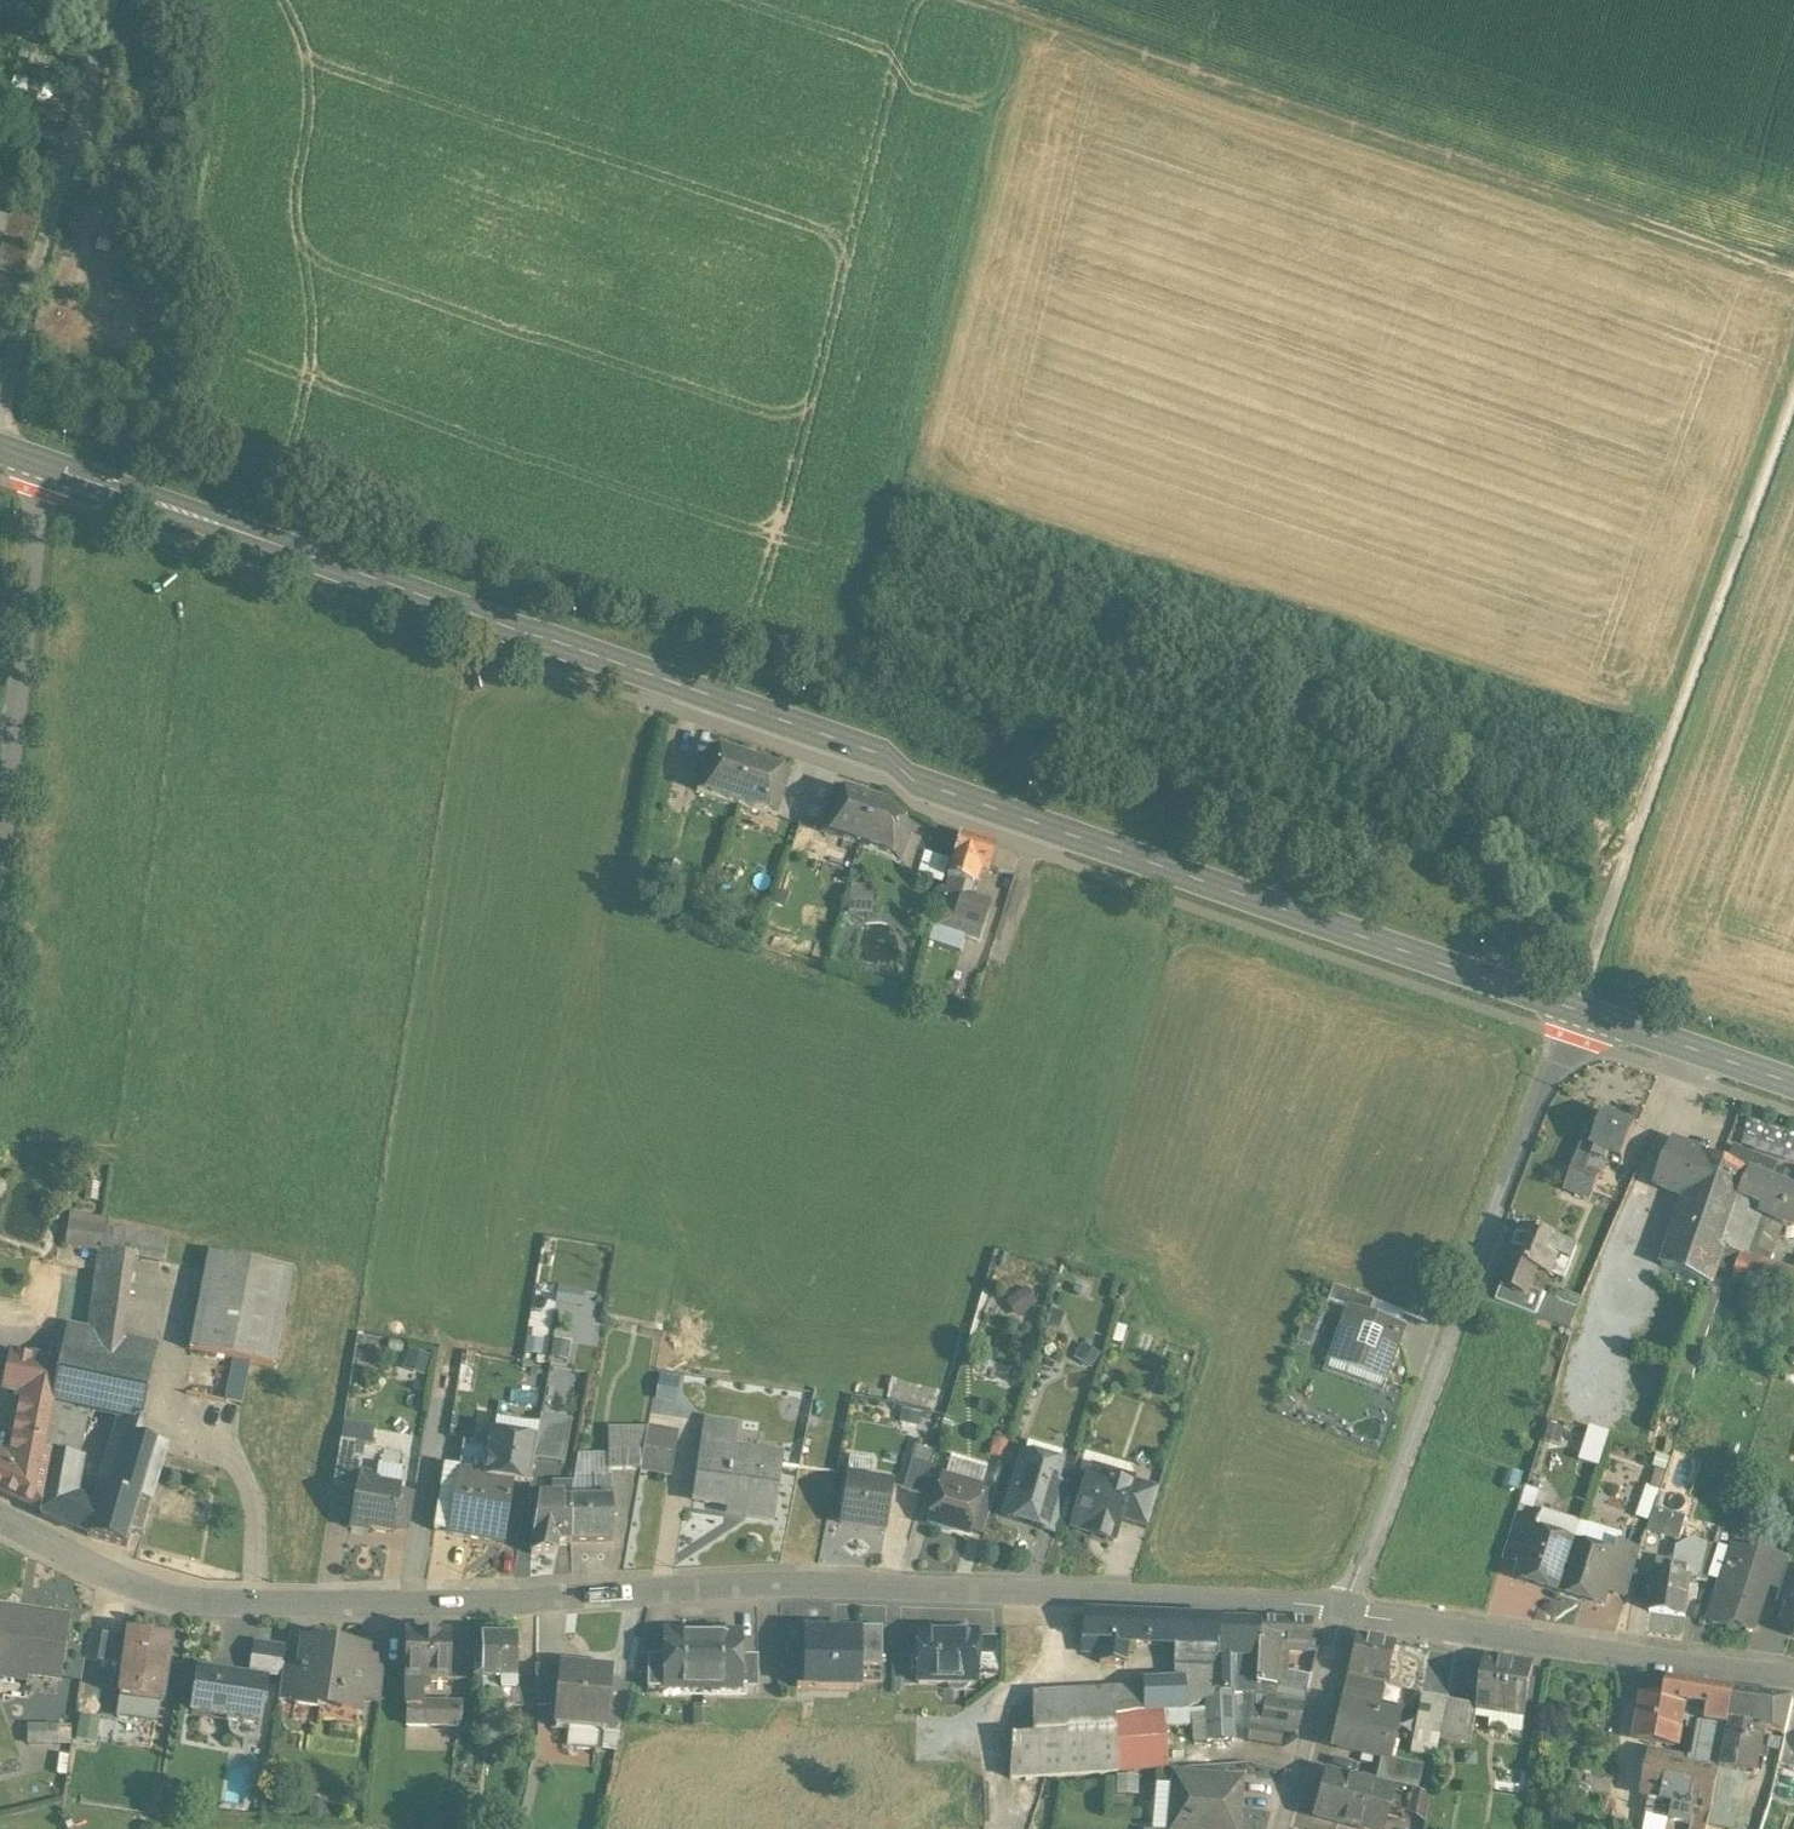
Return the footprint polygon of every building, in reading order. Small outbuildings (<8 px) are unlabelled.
[(0,266),(0,300),(16,305),(36,242),(11,233),(0,266)] [(747,777),(709,764),(694,806),(733,819),(747,777)] [(786,791),(747,777),(733,819),(772,833),(786,791)] [(871,818),(832,805),(818,847),(857,860),(871,818)] [(911,832),(871,818),(857,860),(896,874),(911,832)] [(995,848),(959,836),(946,879),(948,879),(945,893),(965,899),(975,867),(988,871),(995,848)] [(965,899),(945,893),(936,930),(977,943),(988,906),(965,899)] [(1637,1132),(1606,1118),(1600,1131),(1592,1152),(1609,1159),(1623,1165),(1637,1132)] [(1600,1131),(1592,1128),(1563,1193),(1590,1204),(1593,1197),(1575,1189),(1582,1174),(1592,1152),(1600,1131)] [(1703,1158),(1675,1145),(1658,1189),(1688,1199),(1703,1158)] [(1609,1159),(1592,1152),(1582,1174),(1600,1182),(1609,1159)] [(1752,1176),(1703,1158),(1688,1199),(1661,1272),(1707,1288),(1710,1290),(1715,1278),(1736,1220),(1752,1176)] [(1600,1182),(1582,1174),(1575,1189),(1593,1197),(1600,1182)] [(1752,1176),(1736,1220),(1760,1230),(1766,1210),(1793,1221),(1793,1194),(1752,1176)] [(1715,1278),(1736,1287),(1793,1309),(1793,1305),(1793,1265),(1790,1274),(1749,1260),(1760,1230),(1736,1220),(1715,1278)] [(102,1235),(68,1230),(65,1250),(99,1256),(102,1235)] [(1562,1246),(1522,1231),(1516,1248),(1513,1248),(1510,1257),(1512,1260),(1510,1264),(1536,1274),(1549,1279),(1562,1246)] [(168,1247),(102,1235),(99,1256),(134,1262),(164,1267),(168,1247)] [(1562,1246),(1549,1279),(1564,1284),(1577,1251),(1562,1246)] [(134,1262),(99,1256),(88,1340),(122,1345),(134,1262)] [(293,1276),(209,1260),(190,1356),(233,1364),(250,1367),(274,1372),(293,1276)] [(1536,1274),(1510,1264),(1502,1287),(1527,1297),(1530,1291),(1536,1274)] [(1549,1279),(1536,1274),(1530,1291),(1543,1296),(1549,1279)] [(1736,1287),(1715,1278),(1710,1290),(1707,1288),(1667,1401),(1686,1408),(1722,1297),(1731,1299),(1736,1287)] [(1527,1297),(1502,1287),(1496,1303),(1535,1318),(1543,1296),(1530,1291),(1527,1297)] [(1372,1303),(1332,1288),(1327,1303),(1345,1310),(1345,1309),(1367,1317),(1372,1303)] [(1579,1310),(1543,1296),(1535,1318),(1571,1332),(1579,1310)] [(1367,1317),(1345,1309),(1345,1310),(1326,1363),(1384,1384),(1404,1330),(1367,1317)] [(88,1340),(67,1336),(62,1359),(63,1360),(84,1364),(88,1340)] [(157,1351),(130,1347),(126,1372),(151,1378),(157,1351)] [(84,1364),(63,1360),(61,1371),(53,1406),(77,1411),(142,1424),(151,1378),(126,1372),(84,1364)] [(61,1371),(11,1361),(4,1394),(21,1397),(13,1440),(23,1442),(31,1402),(53,1406),(61,1371)] [(250,1367),(233,1364),(225,1407),(242,1410),(250,1367)] [(53,1406),(31,1402),(23,1442),(45,1446),(53,1406)] [(77,1411),(53,1406),(45,1446),(43,1458),(50,1459),(67,1462),(77,1411)] [(571,1425),(540,1419),(538,1429),(532,1462),(563,1467),(571,1425)] [(538,1429),(494,1422),(490,1449),(485,1480),(511,1485),(528,1487),(532,1462),(538,1429)] [(736,1429),(704,1424),(701,1448),(732,1453),(736,1429)] [(373,1429),(359,1427),(356,1447),(370,1449),(373,1429)] [(645,1434),(606,1435),(608,1475),(638,1474),(645,1434)] [(675,1438),(645,1434),(638,1474),(668,1478),(675,1438)] [(168,1450),(126,1439),(113,1481),(118,1483),(113,1497),(150,1507),(151,1507),(168,1450)] [(8,1470),(0,1467),(0,1497),(40,1515),(50,1459),(43,1458),(45,1446),(23,1442),(13,1440),(8,1470)] [(356,1447),(339,1444),(332,1489),(354,1493),(355,1485),(357,1485),(358,1474),(361,1460),(354,1459),(356,1447)] [(490,1449),(462,1445),(457,1476),(485,1480),(490,1449)] [(780,1470),(747,1465),(749,1455),(732,1453),(701,1448),(697,1473),(708,1475),(703,1507),(746,1513),(745,1521),(768,1524),(771,1504),(775,1505),(780,1470)] [(402,1461),(378,1457),(375,1477),(358,1474),(357,1485),(355,1485),(354,1493),(349,1527),(392,1534),(399,1496),(399,1492),(397,1491),(402,1461)] [(67,1462),(50,1459),(40,1515),(39,1518),(88,1540),(99,1503),(77,1505),(72,1499),(77,1464),(67,1462)] [(1058,1471),(1020,1460),(1002,1519),(1040,1531),(1052,1489),(1058,1471)] [(985,1472),(949,1462),(944,1481),(979,1491),(985,1472)] [(930,1468),(910,1463),(902,1492),(921,1498),(930,1468)] [(1107,1476),(1093,1472),(1087,1478),(1086,1478),(1070,1532),(1089,1538),(1089,1540),(1105,1544),(1105,1543),(1112,1544),(1118,1524),(1130,1482),(1128,1482),(1126,1489),(1109,1484),(1107,1476)] [(457,1476),(442,1474),(433,1534),(448,1536),(457,1476)] [(485,1480),(457,1476),(448,1536),(500,1544),(511,1485),(485,1480)] [(1128,1482),(1107,1476),(1109,1484),(1126,1489),(1128,1482)] [(150,1507),(113,1497),(118,1483),(113,1481),(106,1480),(99,1503),(88,1540),(87,1541),(126,1552),(132,1531),(143,1534),(150,1507)] [(593,1481),(593,1505),(569,1505),(570,1546),(611,1546),(609,1480),(593,1481)] [(944,1481),(941,1481),(928,1527),(966,1538),(967,1535),(980,1492),(979,1491),(944,1481)] [(1130,1482),(1118,1524),(1145,1532),(1158,1490),(1130,1482)] [(891,1490),(845,1483),(839,1528),(884,1535),(891,1490)] [(1066,1493),(1052,1489),(1040,1531),(1054,1535),(1066,1493)] [(994,1496),(980,1492),(967,1535),(981,1539),(994,1496)] [(413,1499),(399,1496),(392,1534),(407,1537),(413,1499)] [(569,1505),(539,1506),(530,1557),(554,1556),(556,1546),(570,1546),(569,1505)] [(1686,1520),(1654,1511),(1646,1535),(1680,1545),(1686,1520)] [(1516,1517),(1503,1559),(1523,1565),(1533,1535),(1535,1536),(1539,1524),(1516,1517)] [(1623,1532),(1618,1549),(1640,1556),(1645,1539),(1623,1532)] [(1535,1536),(1533,1535),(1523,1565),(1518,1581),(1560,1594),(1574,1548),(1535,1536)] [(1708,1582),(1709,1581),(1719,1550),(1722,1539),(1710,1535),(1705,1550),(1698,1548),(1689,1574),(1691,1574),(1690,1577),(1708,1582)] [(1614,1560),(1574,1548),(1560,1594),(1602,1608),(1607,1592),(1616,1561),(1614,1560)] [(1616,1561),(1607,1592),(1626,1598),(1640,1556),(1618,1549),(1614,1560),(1616,1561)] [(1723,1586),(1733,1554),(1719,1550),(1709,1581),(1723,1586)] [(1753,1558),(1734,1552),(1733,1554),(1723,1586),(1710,1626),(1728,1632),(1735,1628),(1753,1634),(1768,1588),(1767,1588),(1776,1560),(1759,1555),(1753,1558)] [(1791,1565),(1776,1560),(1767,1588),(1768,1588),(1781,1593),(1782,1593),(1788,1572),(1791,1565)] [(1678,1579),(1656,1575),(1650,1614),(1684,1619),(1690,1577),(1691,1574),(1689,1574),(1679,1572),(1678,1579)] [(1788,1572),(1782,1593),(1781,1593),(1778,1605),(1792,1609),(1793,1604),(1793,1574),(1788,1572)] [(16,1620),(17,1615),(0,1613),(0,1673),(26,1676),(25,1681),(57,1685),(65,1627),(16,1620)] [(1101,1640),(1102,1616),(1084,1615),(1082,1639),(1101,1640)] [(1150,1618),(1102,1616),(1101,1640),(1109,1641),(1109,1656),(1124,1657),(1125,1642),(1149,1643),(1150,1618)] [(1175,1619),(1150,1618),(1149,1643),(1174,1644),(1175,1621),(1175,1619)] [(1218,1620),(1175,1621),(1174,1644),(1173,1668),(1220,1671),(1220,1667),(1220,1651),(1218,1651),(1218,1643),(1218,1620)] [(1258,1622),(1218,1620),(1218,1643),(1231,1646),(1230,1659),(1245,1660),(1246,1644),(1257,1645),(1258,1622)] [(1306,1624),(1258,1622),(1257,1645),(1255,1671),(1254,1683),(1274,1684),(1277,1645),(1305,1646),(1306,1624)] [(879,1630),(854,1630),(853,1638),(855,1638),(855,1670),(879,1670),(879,1630)] [(170,1640),(129,1635),(128,1642),(124,1668),(120,1700),(153,1705),(160,1706),(161,1704),(156,1703),(162,1661),(167,1662),(170,1640)] [(974,1636),(917,1636),(917,1659),(910,1663),(909,1673),(917,1677),(916,1684),(974,1685),(974,1678),(974,1644),(974,1636)] [(853,1638),(806,1638),(806,1691),(855,1691),(855,1670),(855,1638),(853,1638)] [(124,1668),(128,1642),(104,1639),(101,1664),(124,1668)] [(446,1639),(405,1639),(404,1682),(421,1682),(446,1682),(446,1639)] [(513,1639),(479,1639),(479,1680),(514,1680),(513,1639)] [(702,1639),(664,1639),(664,1661),(665,1662),(665,1693),(702,1693),(702,1639)] [(739,1639),(702,1639),(702,1693),(737,1694),(738,1661),(739,1661),(739,1639)] [(1395,1645),(1356,1639),(1346,1678),(1353,1680),(1385,1688),(1395,1645)] [(366,1658),(335,1654),(330,1646),(304,1642),(301,1663),(299,1674),(295,1704),(294,1707),(319,1711),(320,1706),(342,1709),(343,1700),(359,1702),(360,1700),(366,1660),(366,1658)] [(1220,1651),(1220,1667),(1229,1667),(1230,1659),(1231,1646),(1218,1643),(1218,1651),(1220,1651)] [(993,1644),(974,1644),(974,1678),(993,1678),(993,1644)] [(1220,1667),(1220,1671),(1233,1671),(1255,1671),(1257,1645),(1246,1644),(1245,1660),(1230,1659),(1229,1667),(1220,1667)] [(285,1651),(254,1647),(250,1676),(281,1680),(282,1671),(284,1661),(285,1651)] [(384,1662),(366,1660),(360,1700),(379,1703),(384,1662)] [(301,1663),(284,1661),(282,1671),(299,1674),(301,1663)] [(664,1661),(647,1661),(646,1693),(665,1693),(665,1662),(664,1661)] [(756,1661),(739,1661),(738,1661),(737,1694),(756,1694),(756,1661)] [(1532,1668),(1484,1662),(1477,1709),(1476,1712),(1524,1720),(1532,1668)] [(1190,1710),(1202,1705),(1221,1697),(1220,1671),(1173,1668),(1173,1681),(1181,1681),(1182,1711),(1190,1710)] [(610,1673),(561,1669),(555,1727),(577,1729),(576,1750),(600,1752),(602,1735),(604,1736),(610,1673)] [(554,1673),(534,1670),(535,1680),(535,1707),(551,1707),(554,1673)] [(265,1686),(219,1679),(219,1677),(195,1671),(192,1695),(194,1695),(191,1713),(224,1718),(224,1723),(259,1728),(265,1686)] [(299,1674),(282,1671),(281,1680),(278,1702),(295,1704),(299,1674)] [(1233,1671),(1220,1671),(1221,1697),(1202,1705),(1210,1723),(1211,1744),(1234,1743),(1233,1671)] [(1310,1679),(1282,1674),(1280,1685),(1307,1691),(1310,1679)] [(479,1680),(480,1695),(502,1694),(513,1693),(514,1680),(479,1680)] [(535,1680),(514,1680),(513,1693),(502,1694),(502,1703),(502,1709),(536,1709),(535,1707),(535,1680)] [(1385,1688),(1353,1680),(1346,1707),(1378,1715),(1385,1688)] [(1173,1681),(1139,1682),(1141,1713),(1182,1711),(1181,1681),(1173,1681)] [(404,1682),(403,1706),(420,1707),(421,1682),(404,1682)] [(1117,1774),(1113,1718),(1141,1713),(1139,1682),(1037,1685),(1034,1727),(1013,1727),(1010,1781),(1049,1779),(1117,1774)] [(1734,1695),(1669,1685),(1664,1704),(1664,1706),(1681,1708),(1713,1714),(1730,1716),(1734,1695)] [(480,1695),(480,1704),(502,1703),(502,1694),(480,1695)] [(1734,1695),(1730,1716),(1730,1717),(1728,1730),(1720,1772),(1754,1780),(1764,1735),(1786,1738),(1793,1706),(1793,1703),(1734,1695)] [(1444,1702),(1419,1698),(1410,1755),(1434,1760),(1444,1702)] [(1664,1704),(1645,1701),(1639,1739),(1675,1745),(1681,1708),(1664,1706),(1664,1704)] [(1258,1732),(1269,1733),(1270,1724),(1298,1728),(1302,1708),(1262,1702),(1258,1732)] [(1477,1709),(1444,1702),(1438,1741),(1471,1747),(1475,1712),(1477,1709)] [(502,1703),(480,1704),(480,1726),(502,1725),(502,1709),(502,1703)] [(420,1707),(403,1706),(403,1726),(424,1726),(425,1707),(420,1707)] [(712,1706),(691,1706),(691,1721),(711,1721),(712,1706)] [(460,1707),(425,1707),(424,1726),(458,1728),(460,1707)] [(1378,1715),(1346,1707),(1335,1750),(1371,1759),(1384,1762),(1394,1719),(1378,1715)] [(1730,1716),(1713,1714),(1712,1721),(1708,1720),(1707,1726),(1728,1730),(1730,1717),(1730,1716)] [(1165,1717),(1113,1718),(1117,1774),(1169,1770),(1165,1717)] [(1298,1728),(1270,1724),(1269,1733),(1295,1737),(1298,1728)] [(480,1726),(481,1747),(502,1747),(502,1725),(480,1726)] [(1707,1726),(1704,1726),(1696,1767),(1720,1772),(1728,1730),(1707,1726)] [(71,1729),(28,1728),(27,1745),(71,1746),(71,1729)] [(1696,1767),(1653,1757),(1644,1795),(1712,1810),(1720,1772),(1696,1767)] [(1397,1765),(1384,1762),(1371,1759),(1368,1772),(1393,1779),(1397,1765)] [(1327,1777),(1315,1819),(1351,1828),(1379,1828),(1389,1795),(1327,1777)] [(1195,1780),(1195,1789),(1170,1788),(1167,1828),(1235,1828),(1238,1782),(1195,1780)] [(1738,1806),(1730,1828),(1763,1828),(1767,1815),(1738,1806)]
